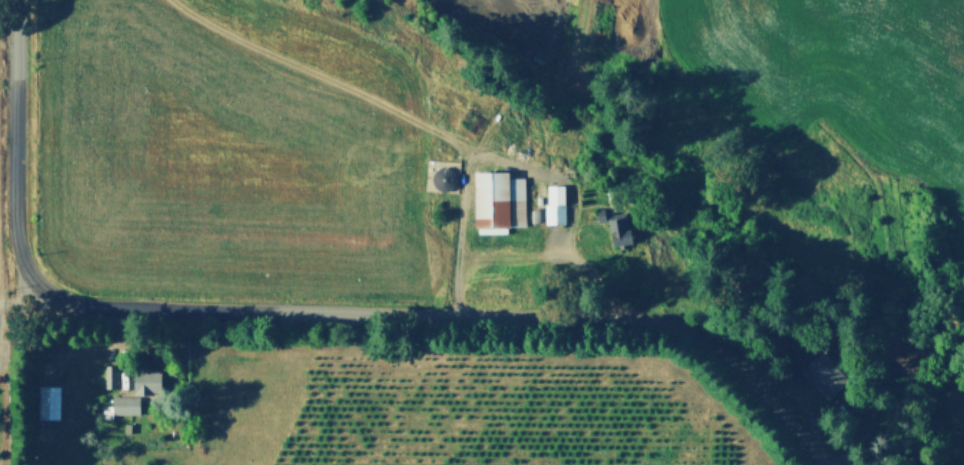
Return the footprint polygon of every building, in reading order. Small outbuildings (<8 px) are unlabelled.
[(446,193),(457,173),(439,163),(428,183),(446,193)] [(527,179),(528,227),(509,228),(509,227),(478,228),(477,173),(512,172),(512,179),(527,179)] [(568,186),(568,225),(548,225),(548,205),(551,205),(551,187),(568,186)] [(600,211),(607,210),(608,216),(628,214),(630,226),(633,226),(635,245),(630,245),(631,249),(622,251),(621,247),(616,247),(613,223),(602,224),(600,211)] [(533,211),(544,211),(544,224),(533,223),(533,211)] [(107,367),(118,367),(117,390),(106,390),(107,367)] [(155,394),(155,396),(136,396),(136,393),(135,393),(135,372),(146,372),(146,370),(153,370),(153,372),(163,372),(163,394),(155,394)] [(63,388),(63,422),(40,422),(40,388),(63,388)] [(115,415),(115,398),(142,398),(142,416),(115,415)] [(104,407),(114,407),(114,422),(104,422),(104,407)]
